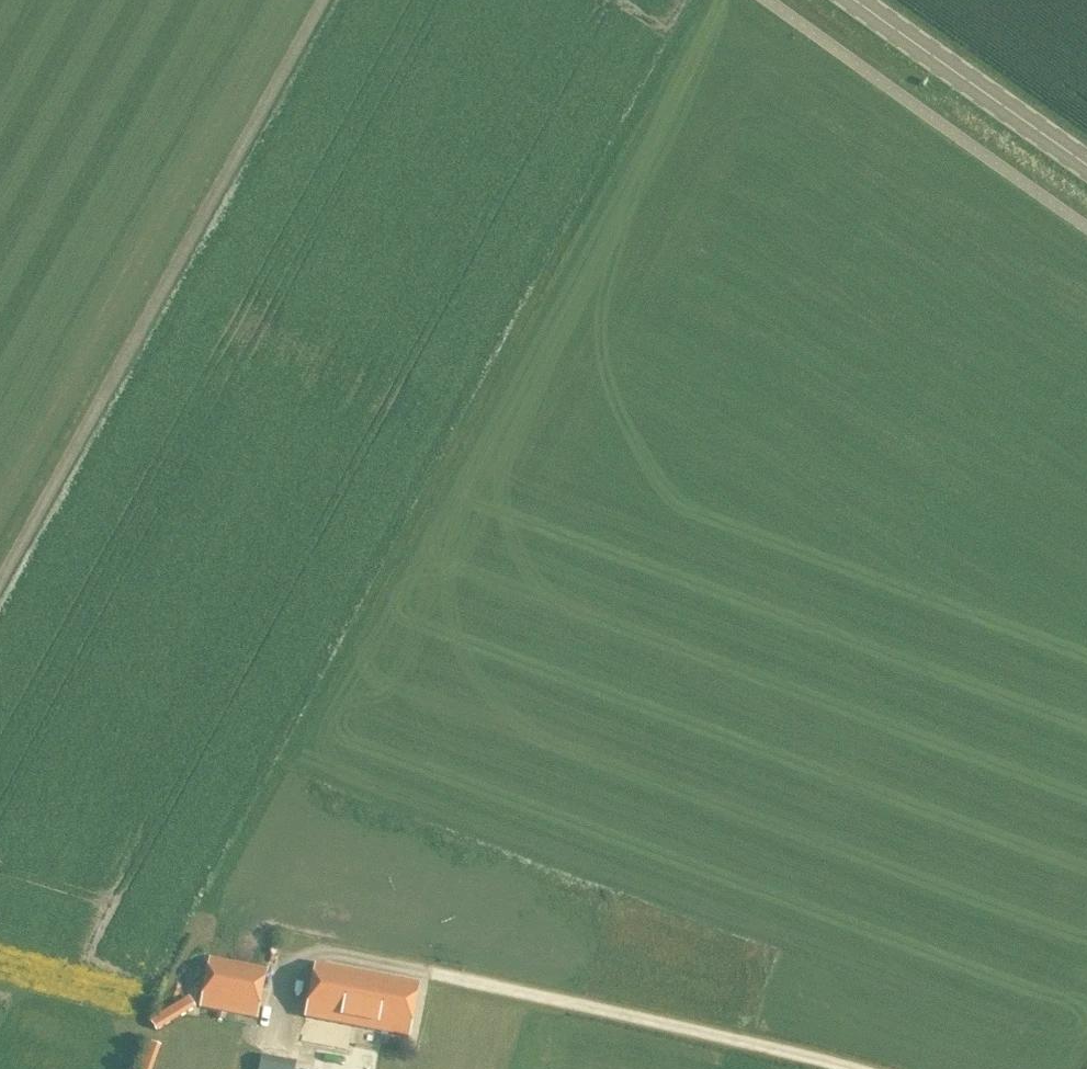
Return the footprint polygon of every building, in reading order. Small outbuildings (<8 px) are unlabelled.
[(257,1019),(266,970),(208,958),(199,1008),(257,1019)] [(409,1038),(419,985),(315,965),(305,1018),(409,1038)] [(195,1009),(188,998),(149,1021),(156,1032),(195,1009)] [(148,1042),(138,1068),(152,1068),(160,1046),(148,1042)] [(295,1062),(262,1056),(259,1068),(294,1068),(295,1062)]
